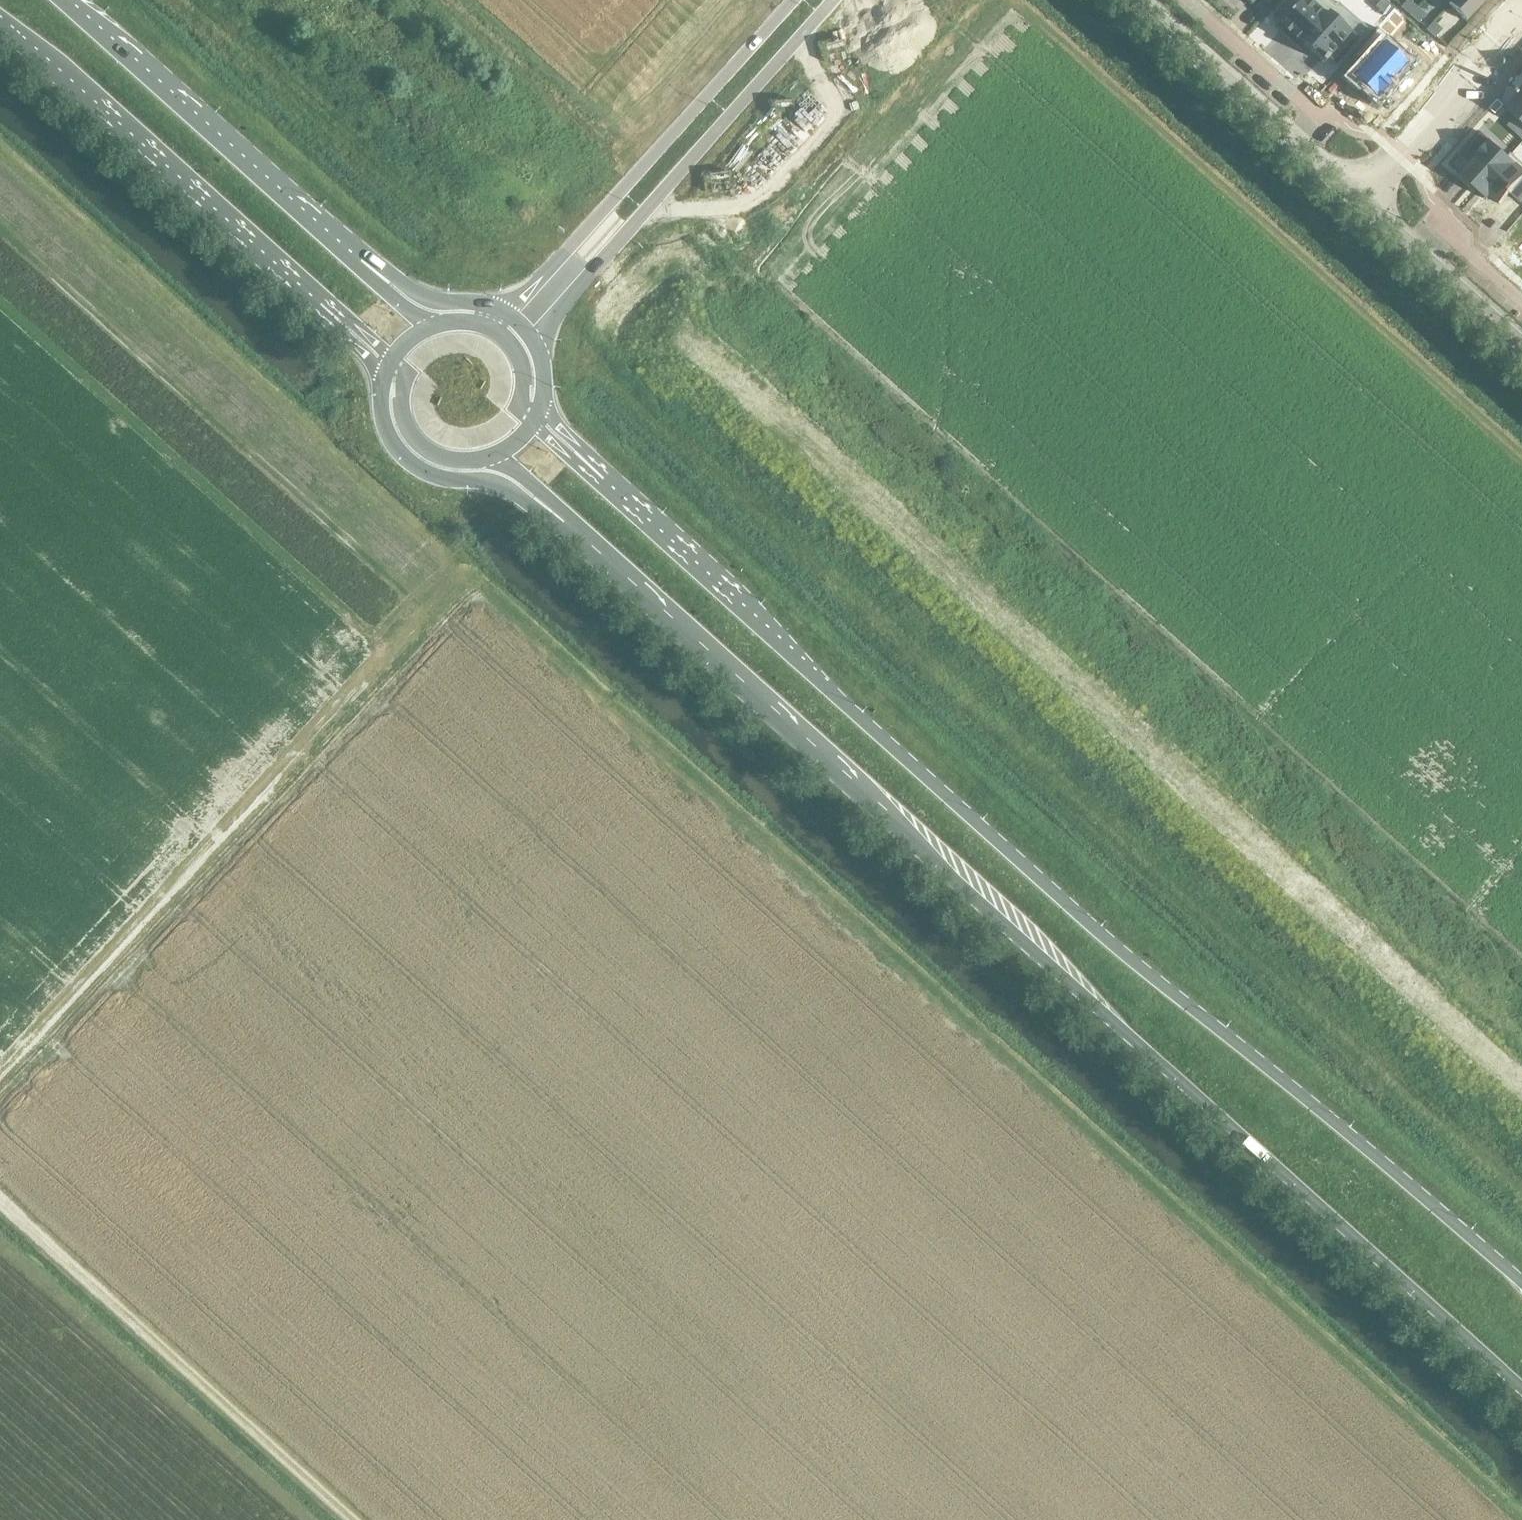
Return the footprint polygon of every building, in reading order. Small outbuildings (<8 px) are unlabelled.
[(1273,17),(1279,23),(1275,27),(1297,47),(1338,2),(1337,1),(1335,4),(1330,0),(1288,0),(1273,17)] [(1409,0),(1407,0),(1401,6),(1410,14),(1417,7),(1409,0)] [(1485,0),(1452,0),(1448,3),(1448,4),(1465,20),(1485,0)] [(1338,2),(1297,47),(1298,48),(1302,43),(1318,58),(1321,60),(1324,63),(1328,58),(1335,64),(1367,28),(1338,2)] [(1426,15),(1417,7),(1410,14),(1419,22),(1426,15)] [(1442,29),(1433,21),(1426,29),(1435,37),(1442,29)] [(1379,44),(1349,76),(1372,97),(1401,64),(1379,44)] [(1398,98),(1404,90),(1397,84),(1391,91),(1393,93),(1398,98)] [(1505,107),(1521,123),(1521,92),(1520,91),(1505,107)] [(1492,104),(1484,113),(1489,117),(1497,108),(1492,104)] [(1470,162),(1461,173),(1479,190),(1506,159),(1478,134),(1461,154),(1470,162)] [(1479,190),(1497,206),(1507,195),(1517,203),(1521,198),(1521,173),(1506,159),(1479,190)] [(1513,241),(1521,250),(1521,231),(1513,241)]
